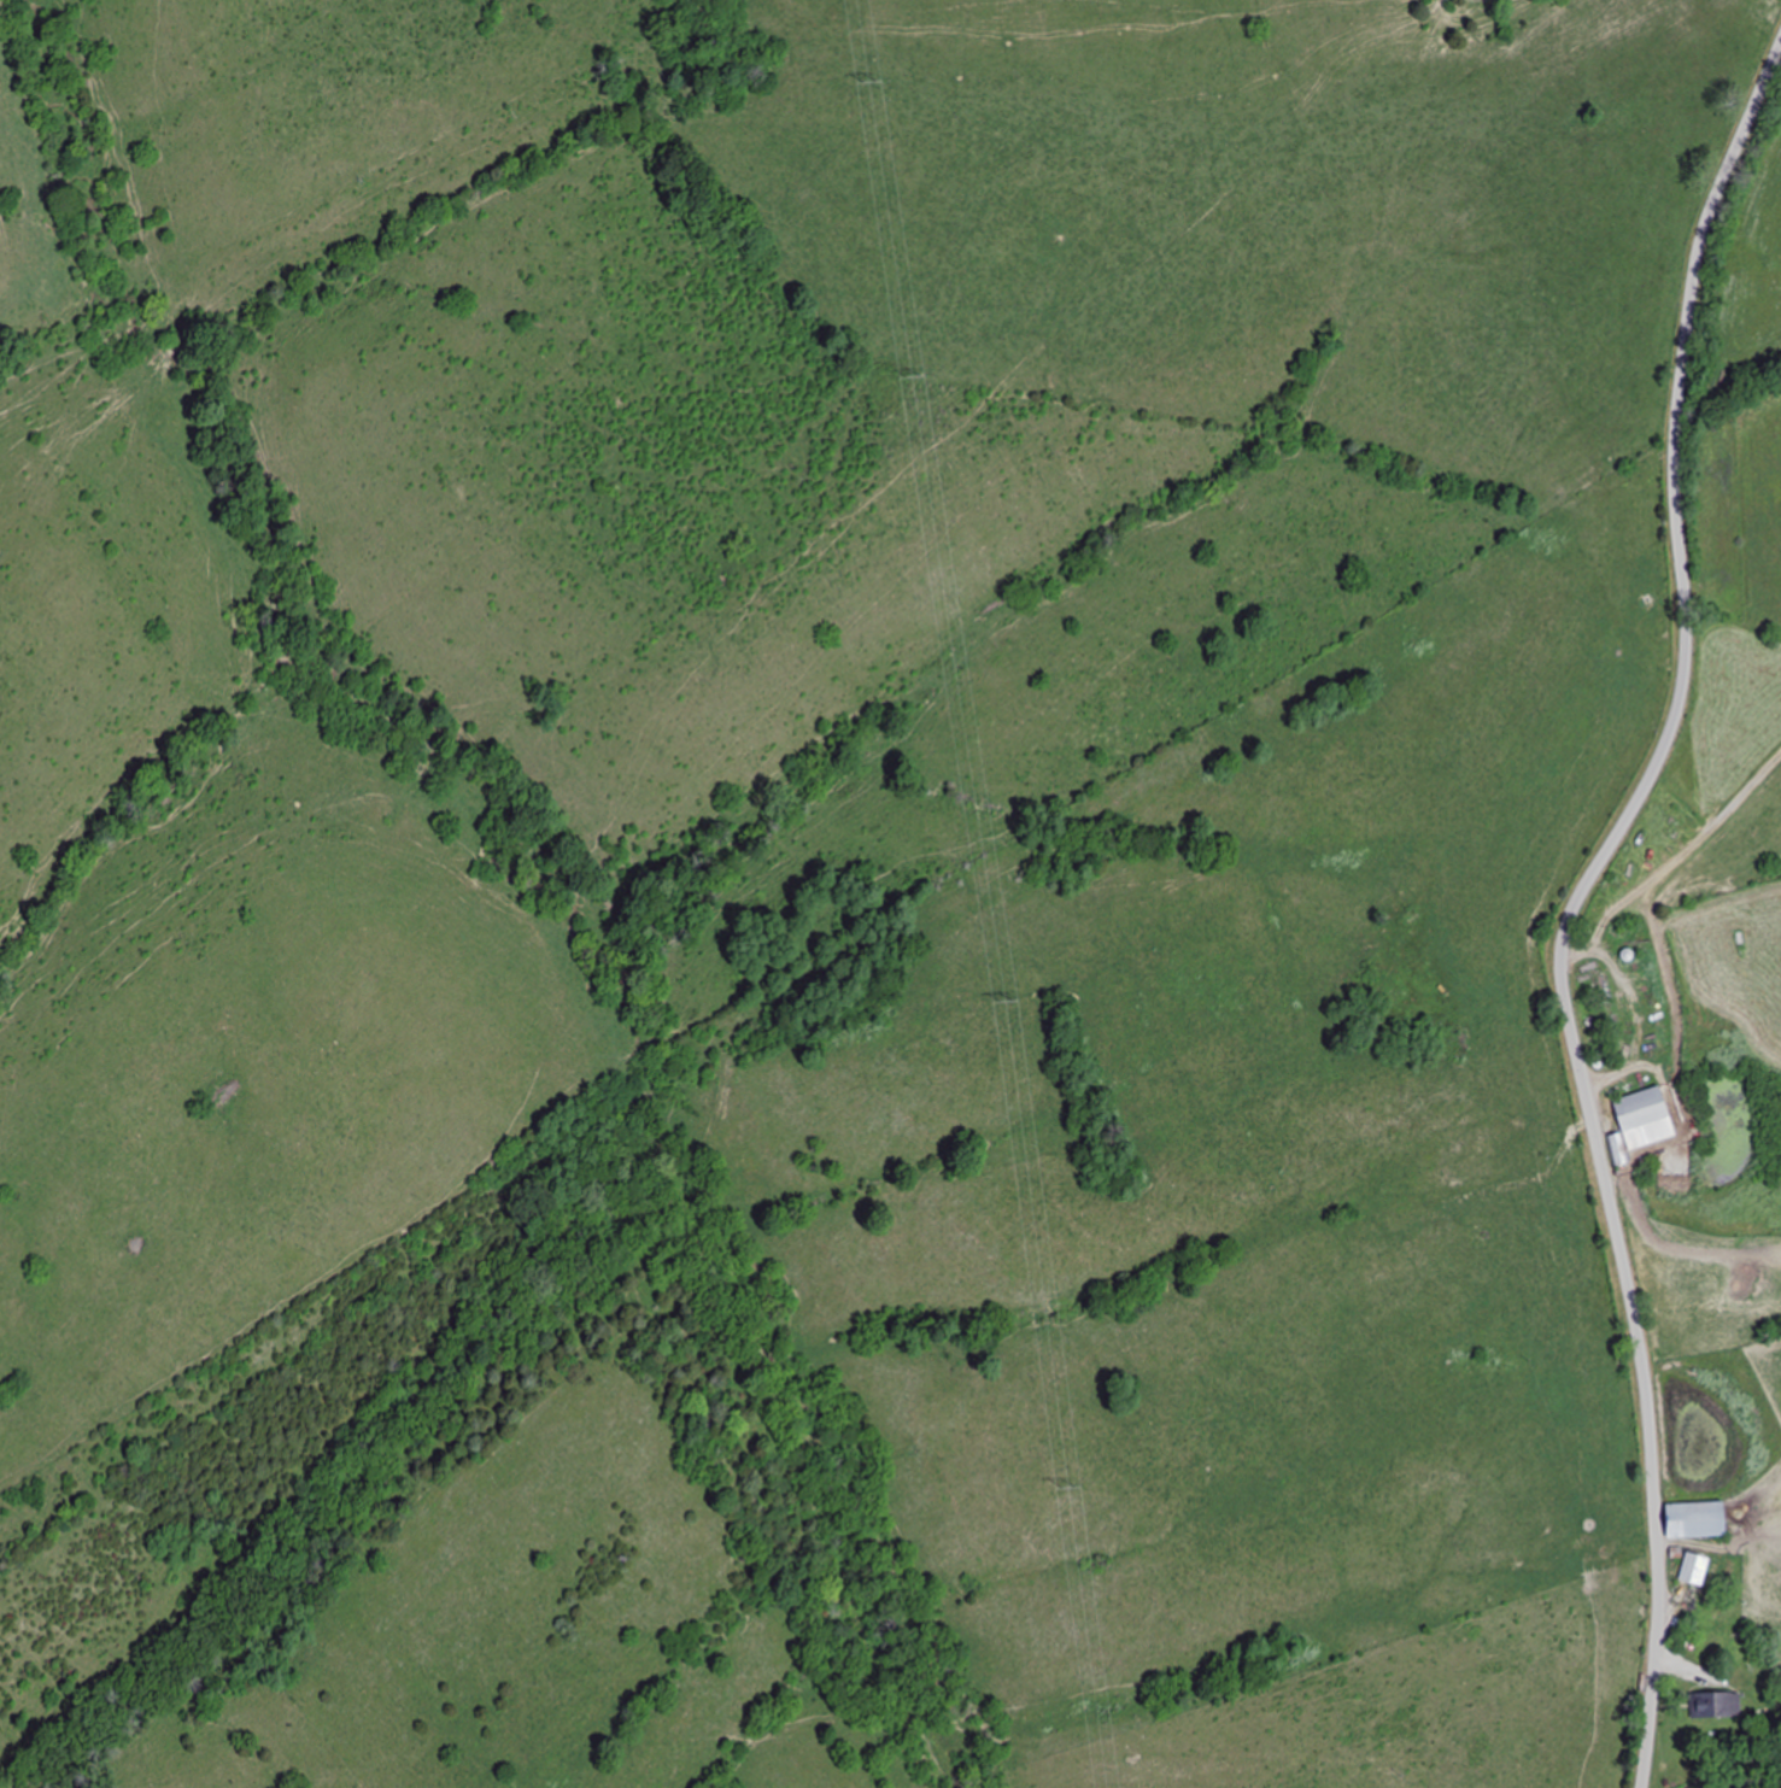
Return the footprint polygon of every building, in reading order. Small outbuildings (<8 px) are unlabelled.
[(1669,1086),(1620,1099),(1633,1151),(1682,1138),(1669,1086)] [(1735,1504),(1671,1504),(1671,1539),(1736,1538),(1735,1504)] [(1682,1580),(1706,1588),(1715,1560),(1691,1551),(1682,1580)] [(1744,1693),(1700,1693),(1700,1718),(1744,1718),(1744,1693)]
